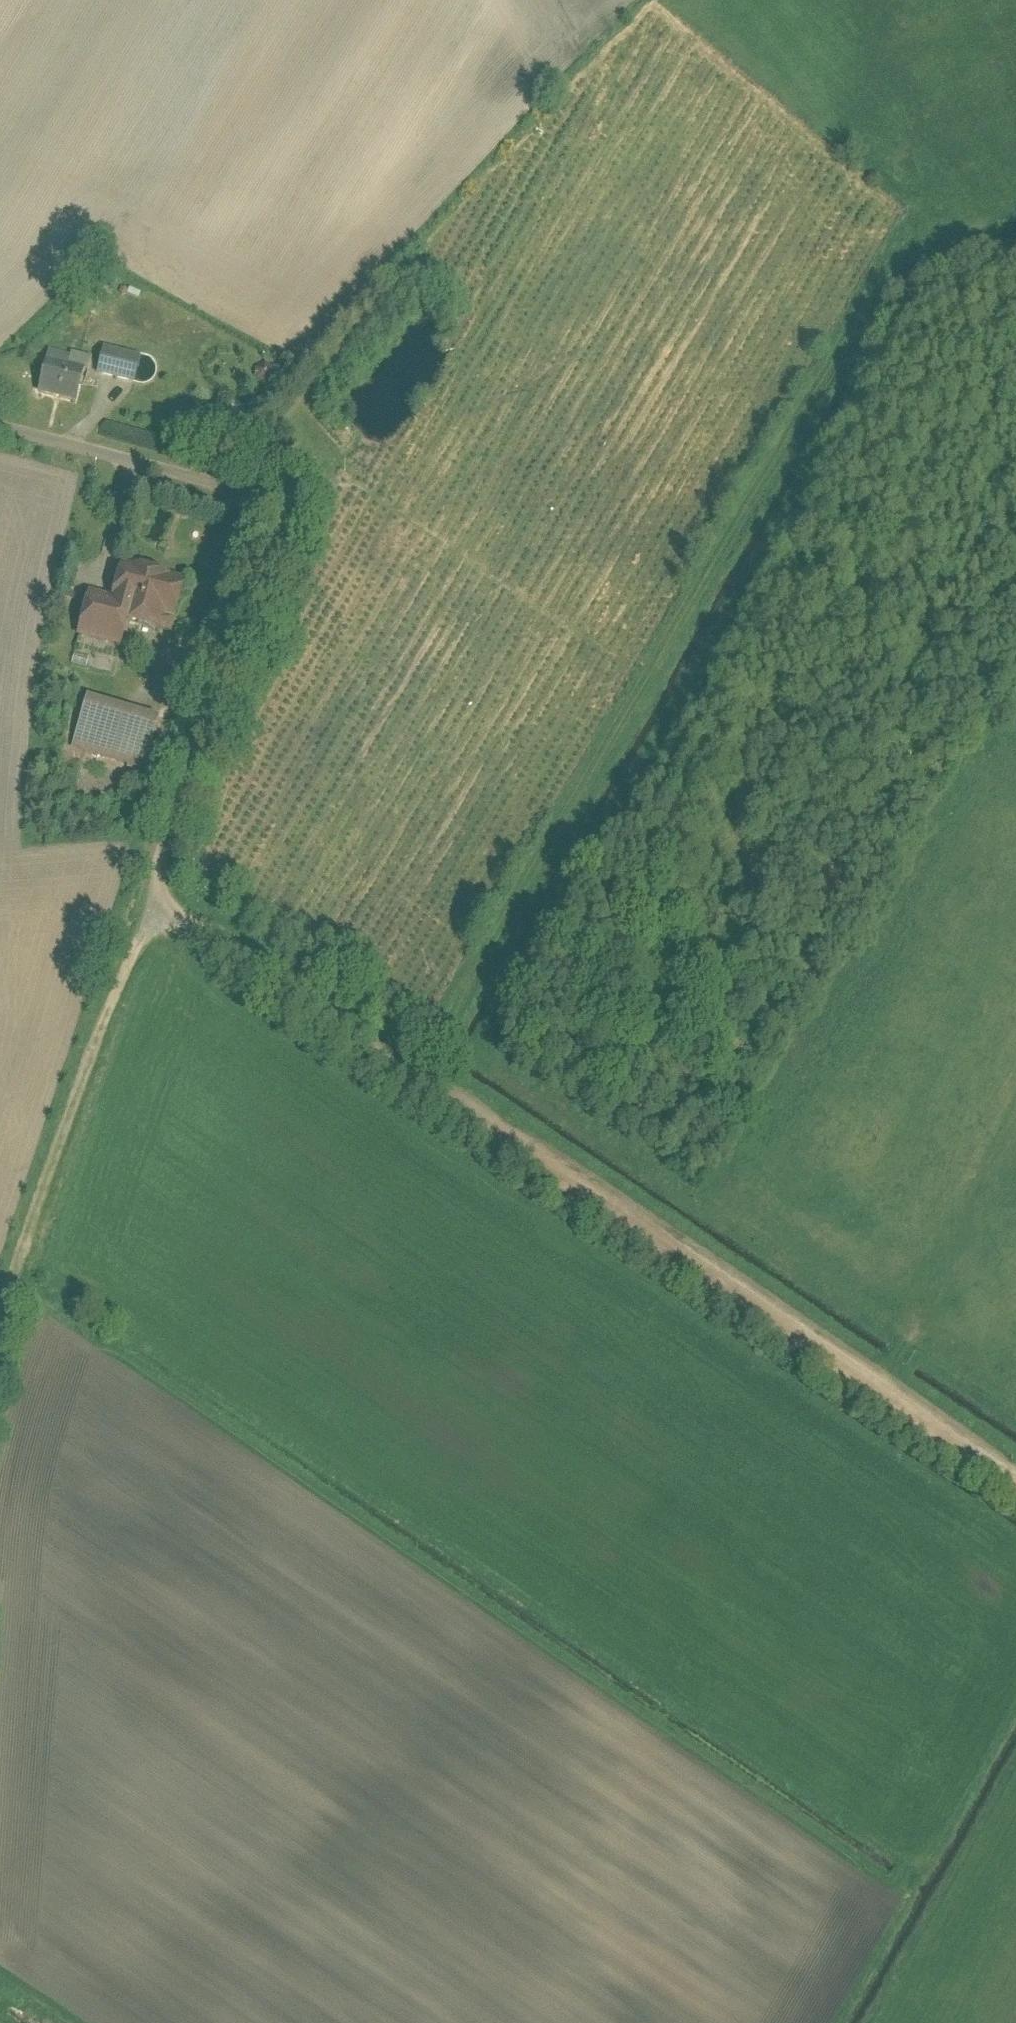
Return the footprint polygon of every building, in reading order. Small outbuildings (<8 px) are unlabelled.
[(137,352),(102,344),(95,371),(130,379),(137,352)] [(84,362),(44,353),(36,393),(76,401),(84,362)] [(109,597),(87,592),(77,635),(122,646),(127,622),(171,632),(184,575),(117,560),(109,597)] [(159,714),(86,694),(71,751),(143,771),(159,714)]
